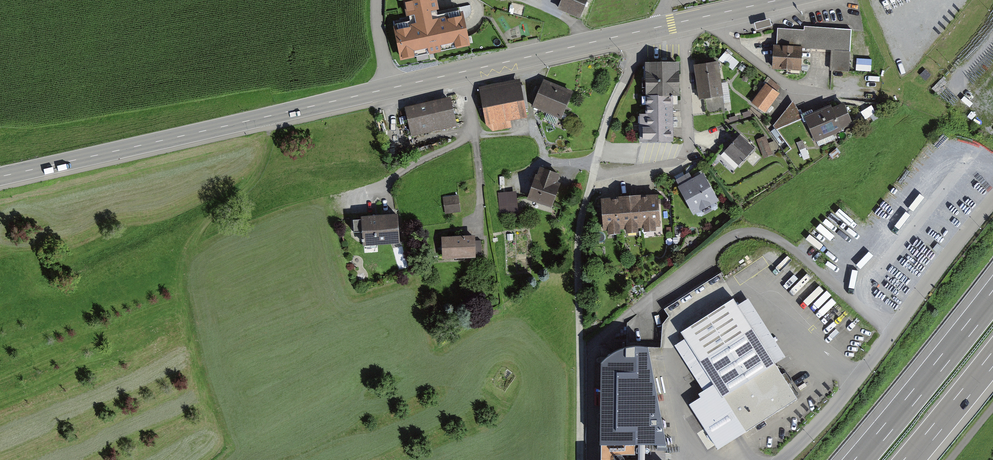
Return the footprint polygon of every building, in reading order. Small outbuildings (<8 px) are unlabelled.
[(394,24),(401,58),(469,45),(465,28),(462,11),(440,15),(437,0),(405,0),(409,21),(394,24)] [(557,9),(581,19),(589,0),(561,0),(557,9)] [(770,18),(754,23),(756,30),(772,26),(770,18)] [(804,26),(804,29),(777,28),(776,45),(802,46),(802,48),(831,50),(830,70),(849,71),(852,29),(804,26)] [(773,45),(772,68),(801,70),(802,48),(802,46),(776,45),(773,45)] [(694,65),(699,99),(706,98),(723,96),(722,83),(718,61),(694,65)] [(645,62),(646,96),(673,96),(679,96),(679,62),(645,62)] [(479,87),(479,89),(521,82),(520,79),(479,87)] [(543,82),(572,94),(573,91),(544,79),(543,82)] [(479,89),(486,125),(510,120),(527,117),(521,82),(479,89)] [(543,82),(533,106),(561,118),(572,94),(543,82)] [(728,82),(722,83),(723,96),(725,103),(731,102),(728,82)] [(751,102),(765,113),(780,93),(766,83),(751,102)] [(640,142),(673,142),(673,96),(646,96),(646,114),(639,114),(640,142)] [(723,96),(706,98),(708,111),(725,108),(725,103),(723,96)] [(451,97),(404,107),(411,136),(457,126),(451,97)] [(793,100),(773,126),(776,130),(803,119),(793,100)] [(842,131),(841,129),(853,124),(844,103),(832,108),(831,106),(804,117),(815,142),(842,131)] [(510,120),(486,125),(493,131),(512,128),(510,120)] [(740,134),(724,152),(739,165),(755,148),(740,134)] [(766,136),(756,139),(763,158),(773,155),(771,151),(778,149),(775,141),(768,143),(766,136)] [(527,199),(551,207),(560,182),(558,181),(560,174),(541,167),(538,174),(536,174),(527,199)] [(678,187),(693,215),(719,201),(703,173),(678,187)] [(516,191),(498,193),(500,212),(518,210),(516,191)] [(639,196),(641,228),(644,228),(644,232),(656,231),(656,227),(661,227),(658,194),(639,196)] [(443,197),(445,214),(461,212),(459,195),(443,197)] [(620,197),(622,229),(626,229),(626,233),(638,232),(638,228),(641,228),(639,196),(620,197)] [(601,198),(603,231),(608,231),(608,234),(621,234),(620,230),(622,229),(620,197),(601,198)] [(361,216),(363,246),(400,243),(398,214),(361,216)] [(476,258),(476,256),(482,256),(481,240),(475,241),(475,235),(441,237),(442,259),(452,259),(476,258)] [(729,297),(675,331),(709,384),(687,398),(695,410),(690,413),(714,451),(795,400),(729,297)] [(824,313),(835,305),(832,299),(820,308),(824,313)] [(602,363),(601,459),(608,459),(608,456),(629,455),(629,445),(666,444),(648,347),(636,347),(620,350),(608,357),(602,363)]
